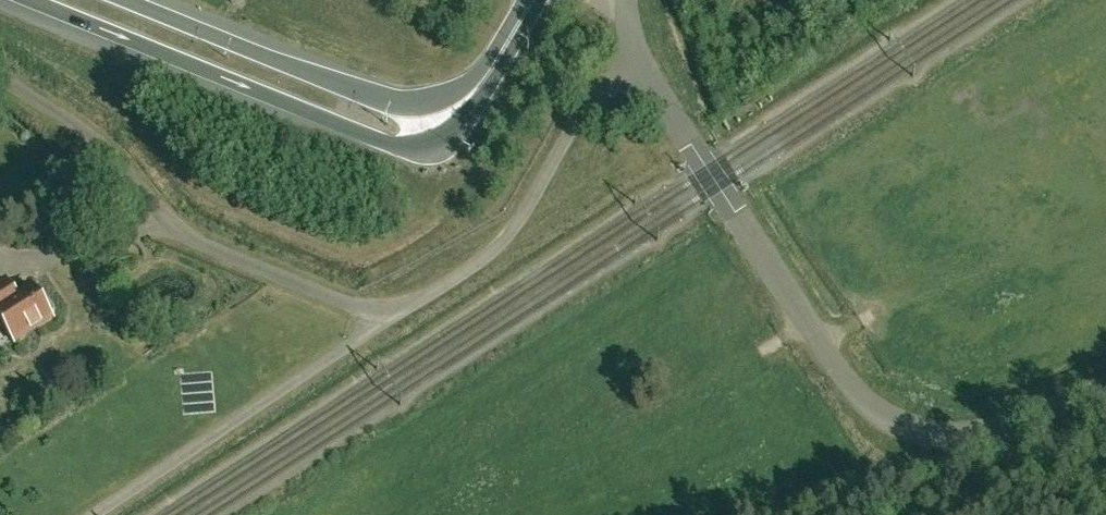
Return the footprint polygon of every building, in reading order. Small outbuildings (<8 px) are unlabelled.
[(54,308),(50,301),(46,300),(42,303),(31,285),(16,295),(6,279),(0,283),(0,319),(15,342),(52,318),(50,315),(53,312),(54,308)]
